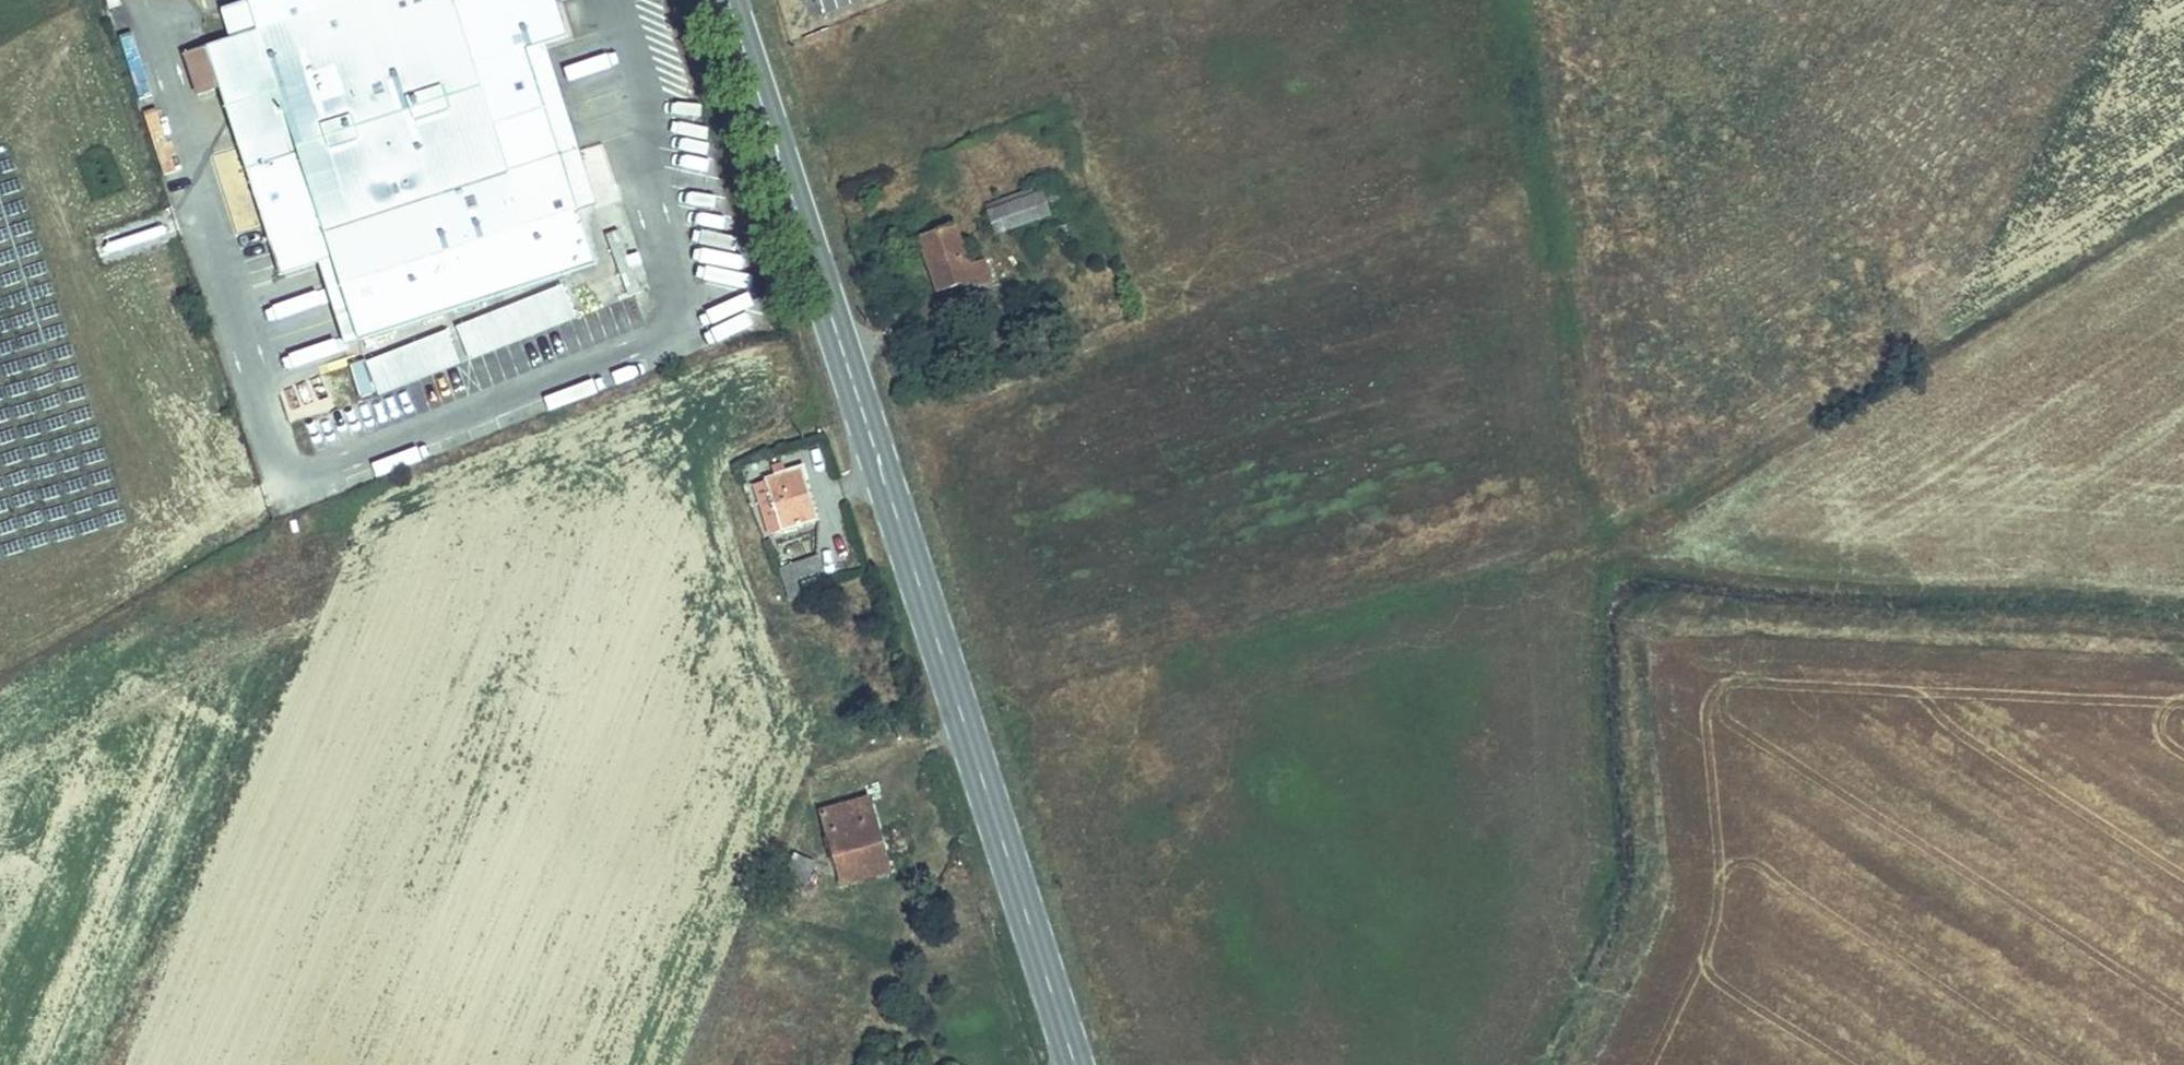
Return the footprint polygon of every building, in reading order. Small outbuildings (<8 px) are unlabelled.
[(578,153),(539,42),(552,37),(580,28),(570,0),(256,0),(265,27),(214,45),(283,241),(315,230),(331,274),(349,267),(376,344),(488,304),(615,260),(578,153)] [(552,37),(539,42),(578,153),(592,148),(552,37)] [(1038,180),(985,197),(992,219),(1045,203),(1038,180)] [(955,206),(917,218),(936,273),(966,263),(971,278),(994,270),(986,247),(970,251),(955,206)] [(358,350),(376,344),(349,267),(331,274),(358,350)] [(321,406),(316,388),(285,397),(290,415),(321,406)] [(799,472),(762,484),(777,528),(812,516),(799,472)] [(863,791),(819,805),(841,876),(886,862),(863,791)]
